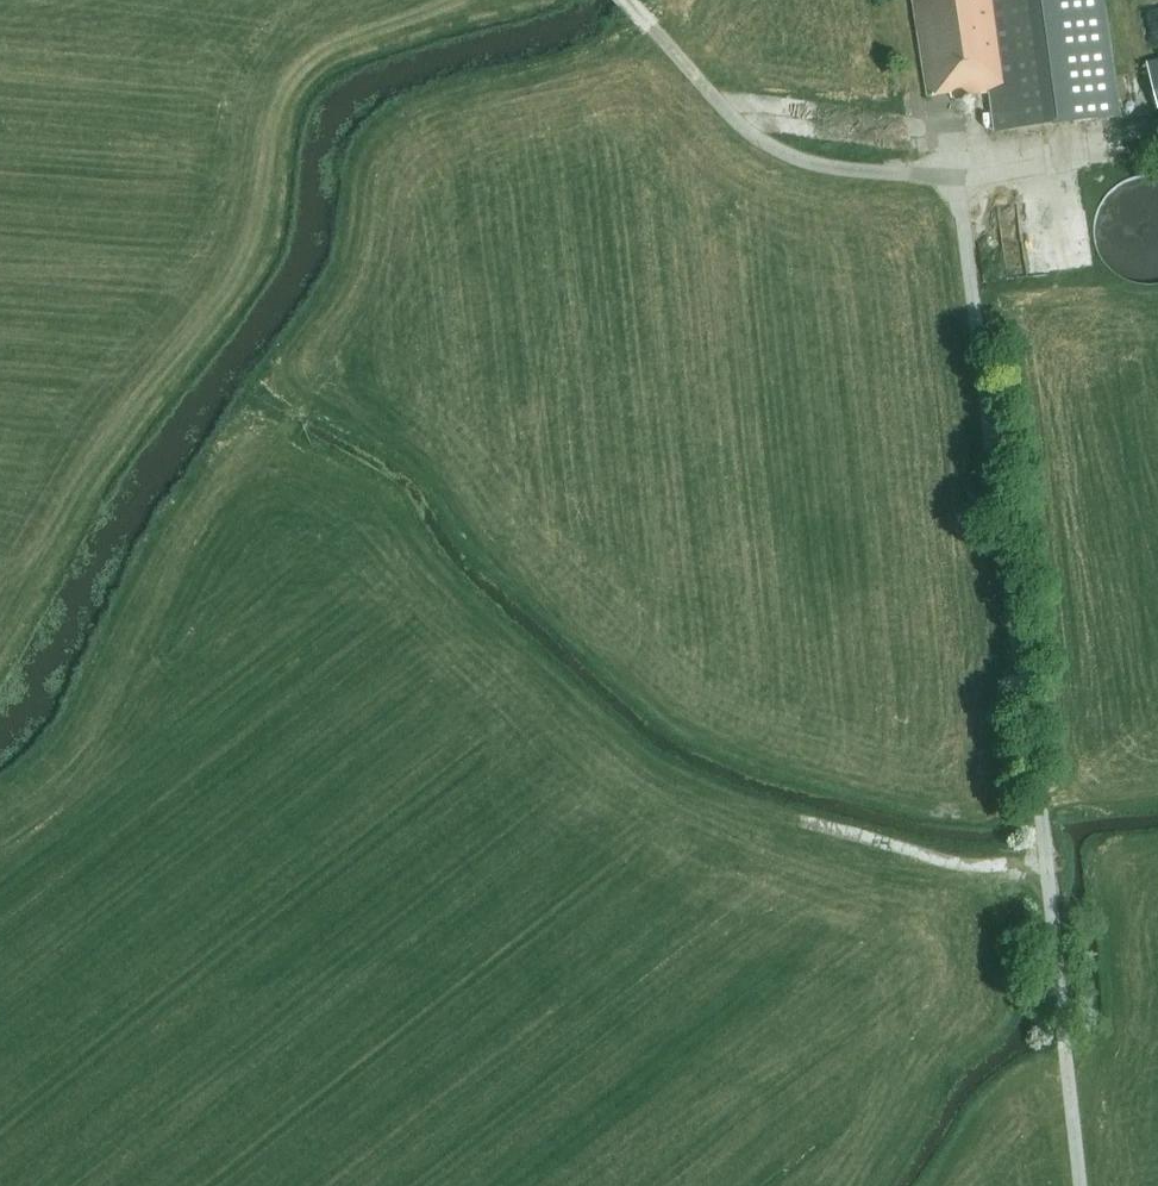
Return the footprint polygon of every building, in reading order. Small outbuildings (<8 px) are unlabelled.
[(928,97),(951,93),(951,98),(990,92),(995,131),(1054,123),(1055,125),(1120,116),(1105,0),(913,0),(928,97)] [(1148,61),(1157,102),(1157,59),(1148,61)]
